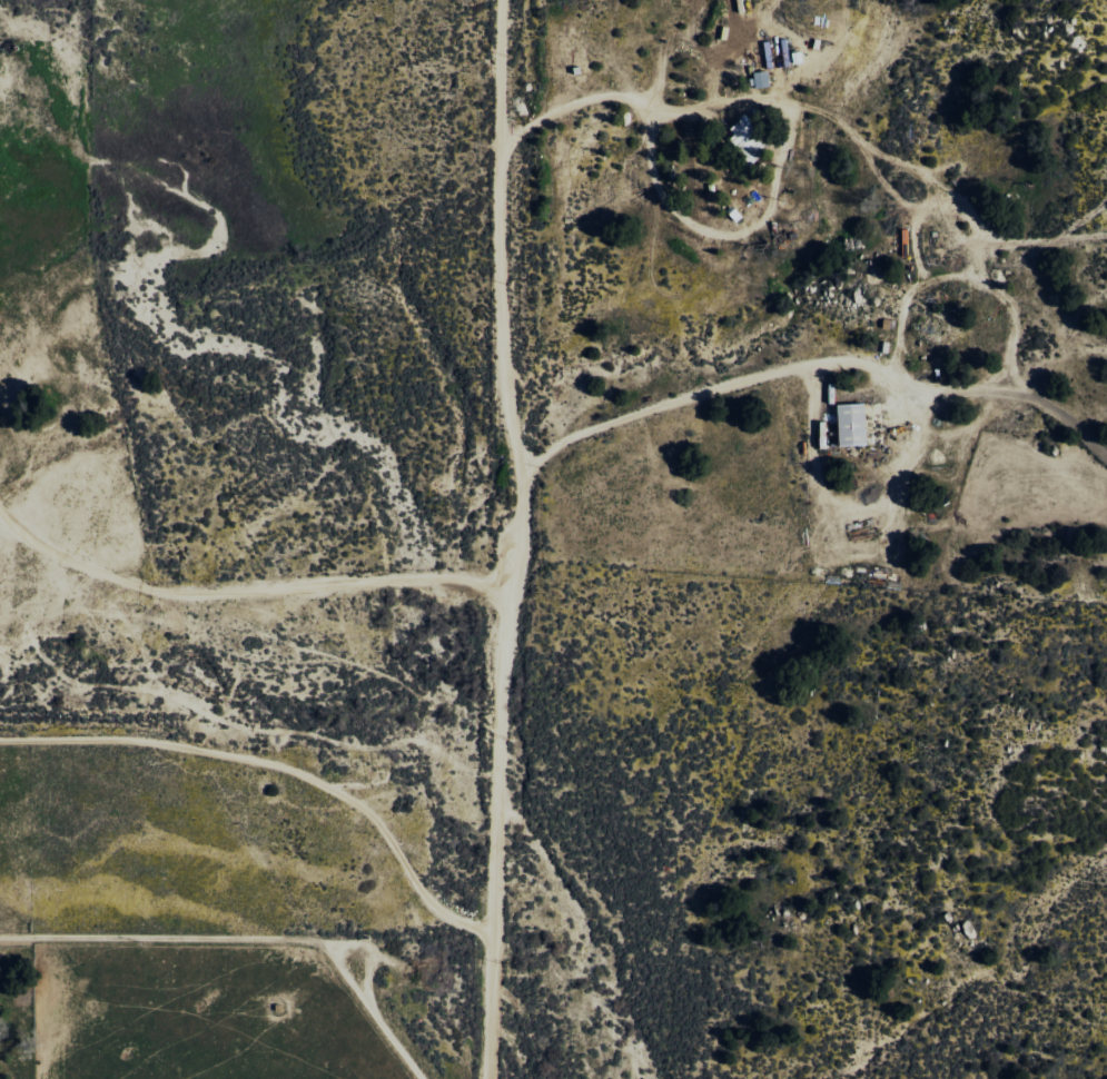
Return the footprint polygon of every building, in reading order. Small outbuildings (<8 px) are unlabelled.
[(798,51),(788,52),(786,38),(779,39),(781,64),(800,63),(798,51)] [(749,73),(752,89),(766,86),(763,70),(749,73)] [(746,163),(763,148),(733,115),(723,124),(731,133),(724,139),(746,163)] [(834,446),(866,445),(864,404),(832,405),(834,446)]
